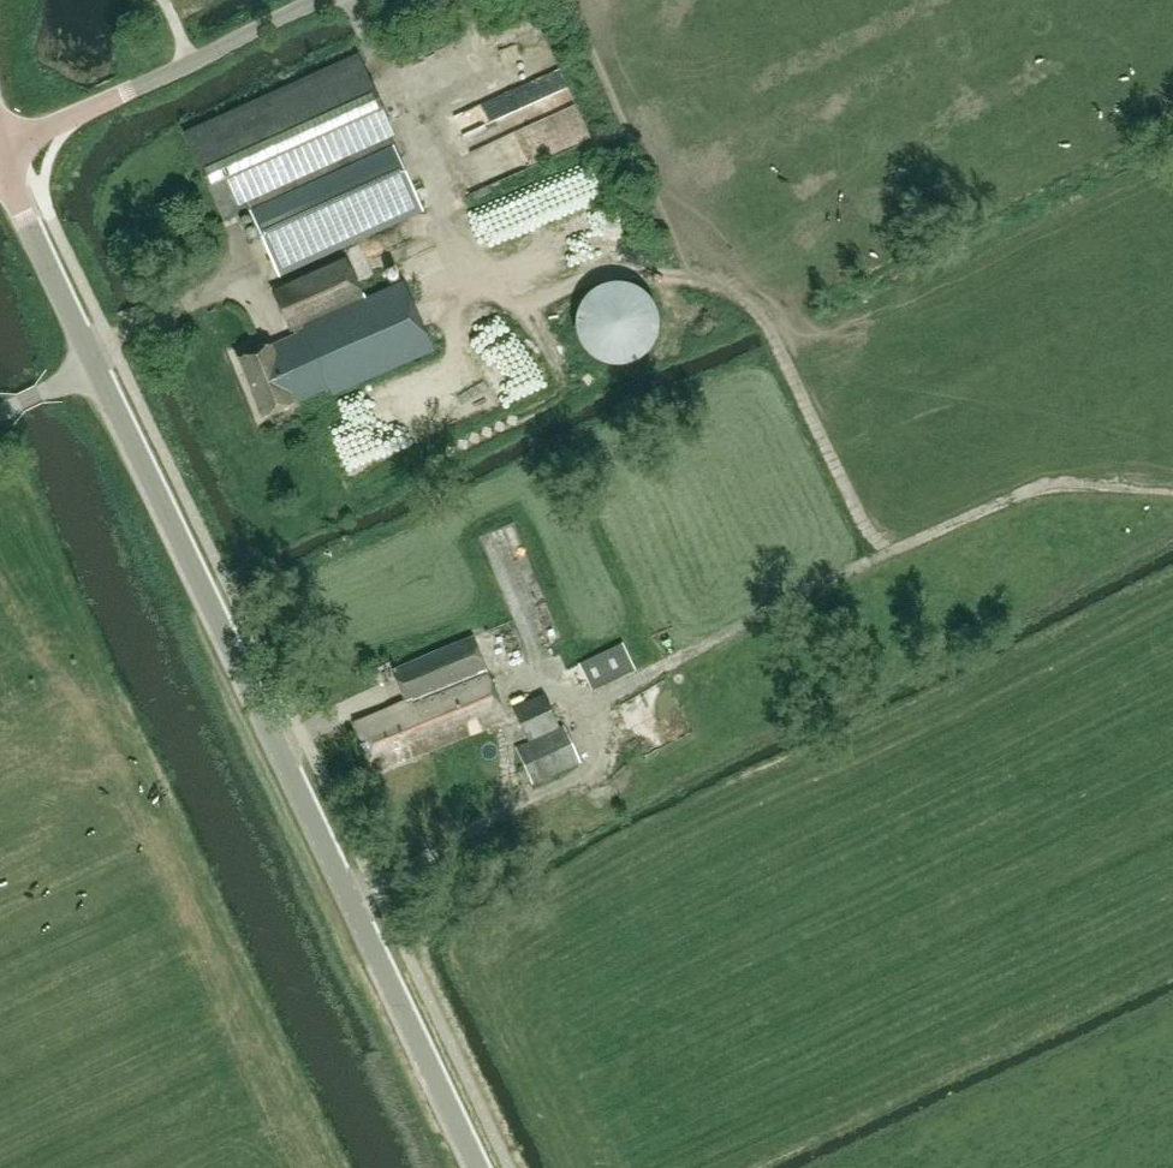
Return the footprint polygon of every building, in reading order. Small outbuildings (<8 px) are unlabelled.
[(142,47),(140,39),(128,43),(131,51),(142,47)] [(358,54),(184,133),(225,223),(250,211),(244,199),(388,135),(394,132),(358,54)] [(497,120),(557,96),(543,62),(482,87),(497,120)] [(388,135),(244,199),(250,211),(278,274),(422,209),(388,135)] [(534,209),(544,206),(549,222),(596,206),(582,166),(526,186),(534,209)] [(330,387),(333,394),(433,350),(403,281),(364,298),(349,258),(276,290),(294,335),(237,359),(261,418),(330,387)] [(600,358),(614,362),(627,361),(639,356),(649,348),(655,337),(658,325),(657,312),(651,299),(640,289),(627,283),(612,282),(598,287),(587,296),(580,309),(578,323),(581,337),(588,350),(600,358)] [(426,751),(506,719),(473,638),(392,671),(405,702),(354,724),(373,772),(426,751)] [(623,644),(579,664),(592,691),(636,671),(623,644)] [(515,711),(529,741),(559,728),(545,697),(515,711)] [(580,762),(564,727),(516,749),(532,784),(580,762)]
